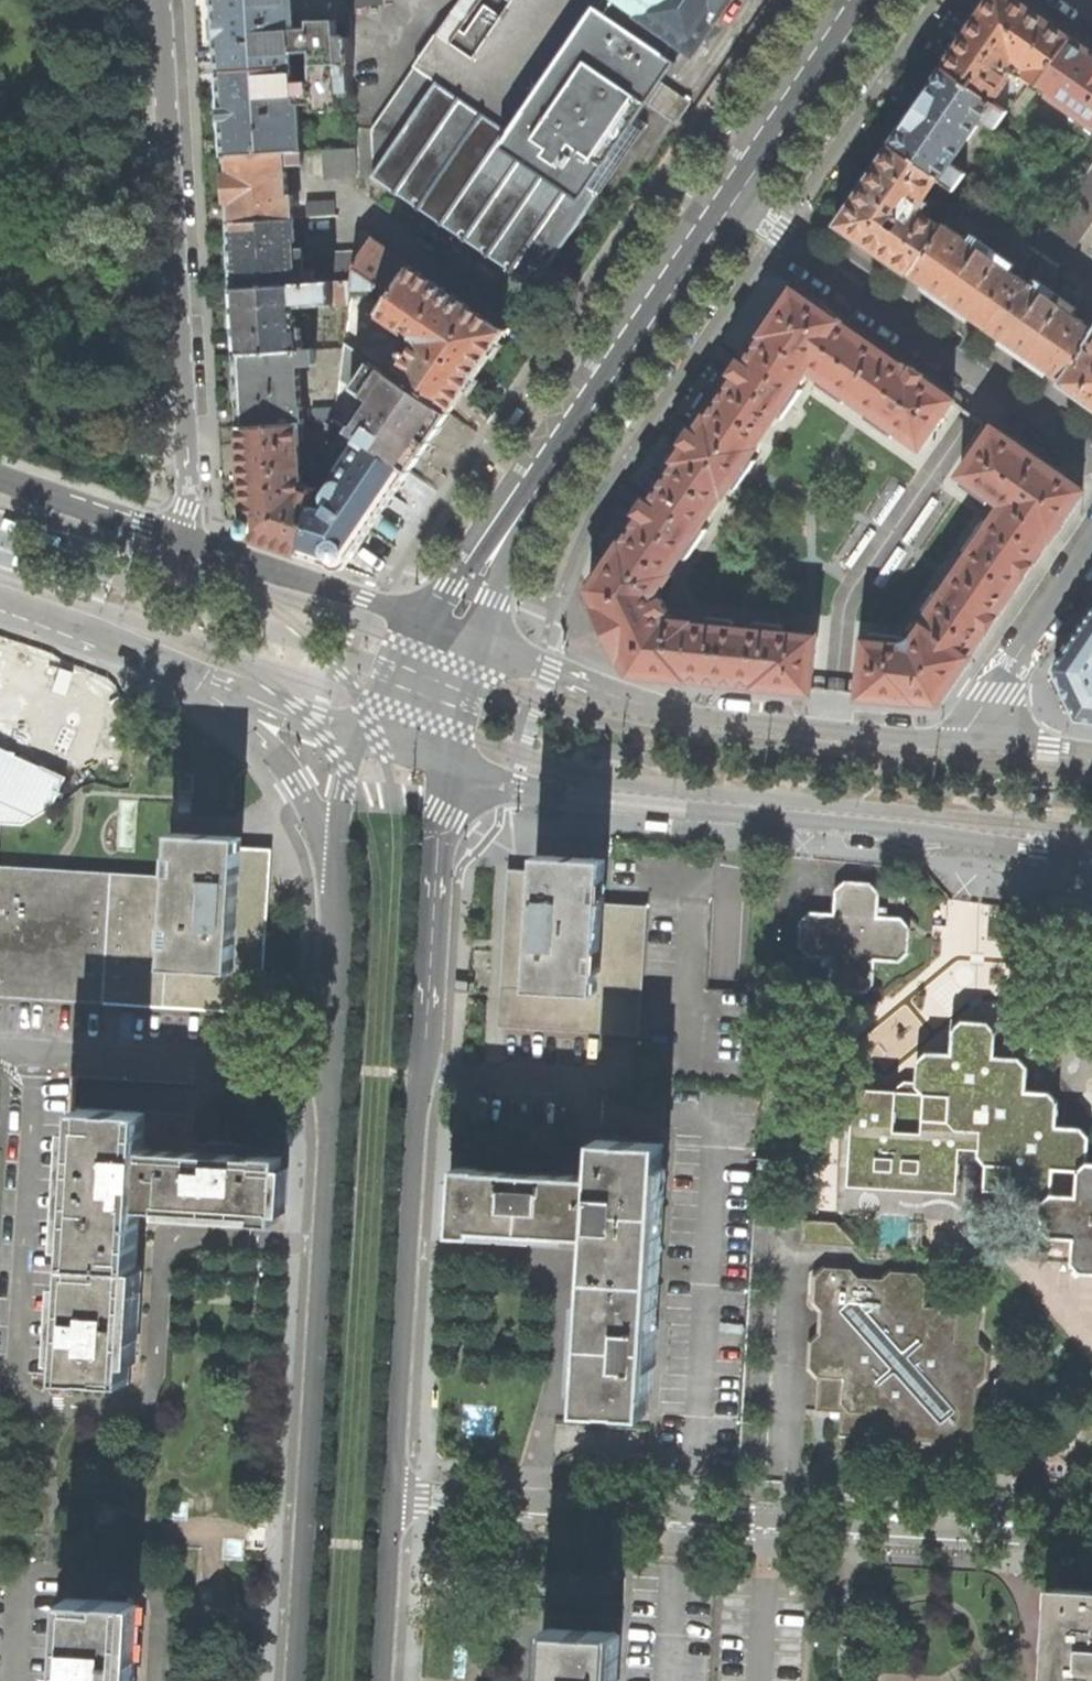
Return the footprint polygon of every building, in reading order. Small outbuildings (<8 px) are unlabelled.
[(221,70),(297,67),(297,53),(312,52),(313,65),(348,63),(351,63),(350,36),(338,37),(338,19),(311,20),(311,28),(295,28),(294,0),(217,0),(218,18),(211,18),(211,28),(212,38),(220,38),(221,70)] [(512,1),(503,16),(487,5),(467,33),(448,20),(422,58),(435,67),(429,74),(417,66),(371,126),(374,174),(396,190),(395,191),(397,193),(398,191),(419,206),(418,207),(421,209),(422,207),(442,221),(441,223),(444,224),(444,222),(465,237),(464,238),(466,240),(467,238),(488,252),(487,254),(489,256),(490,254),(511,268),(510,270),(512,272),(514,270),(534,284),(533,286),(535,288),(621,162),(648,123),(640,116),(649,104),(677,123),(684,113),(692,102),(662,81),(685,46),(694,52),(730,0),(511,0),(512,1)] [(945,68),(1009,112),(1014,104),(1002,95),(1000,95),(1013,75),(1008,71),(1015,60),(1031,70),(1026,78),(1039,87),(1040,84),(1072,39),(1016,0),(992,0),(974,26),(945,68)] [(1072,39),(1040,84),(1051,92),(1048,95),(1091,126),(1091,53),(1072,39)] [(422,58),(417,66),(429,74),(435,67),(422,58)] [(225,123),(227,154),(302,149),(302,148),(300,103),(315,102),(315,109),(341,107),(341,96),(350,95),(348,63),(313,65),(314,79),(298,80),(297,67),(221,70),(224,103),(216,104),(217,115),(217,123),(225,123)] [(903,128),(892,145),(938,177),(955,189),(965,173),(952,164),(983,119),(997,128),(1009,112),(945,68),(933,84),(928,81),(918,95),(924,98),(919,105),(914,112),(908,109),(898,124),(903,128)] [(864,185),(838,224),(910,275),(943,227),(919,211),(919,204),(938,177),(892,145),(864,185)] [(357,146),(323,148),(324,176),(358,174),(357,146)] [(229,190),(231,221),(295,217),(293,194),(289,194),(287,162),(302,161),(302,149),(227,154),(229,190)] [(1036,246),(1062,266),(1091,222),(1091,165),(1036,246)] [(335,200),(307,201),(308,216),(336,214),(335,200)] [(232,256),(234,287),(351,280),(353,264),(366,248),(312,252),(313,269),(304,270),(303,247),(292,247),(291,240),(296,239),(295,217),(231,221),(232,256)] [(948,299),(987,327),(1021,277),(1002,264),(1008,255),(995,246),(988,255),(973,244),(975,241),(971,237),(968,240),(945,224),(943,227),(910,275),(913,275),(948,299)] [(499,339),(504,331),(467,306),(468,304),(434,280),(432,283),(374,240),(367,249),(366,248),(353,264),(351,280),(350,288),(374,288),(377,284),(391,293),(378,312),(406,331),(409,331),(416,335),(419,342),(408,356),(404,353),(391,371),(449,411),(464,392),(468,394),(478,379),(474,376),(480,367),(489,354),(493,357),(503,342),(499,339)] [(1064,381),(1091,340),(1091,330),(1081,323),(1083,320),(1065,308),(1071,299),(1058,290),(1051,298),(1036,287),(1037,285),(1033,281),(1031,284),(1021,277),(987,327),(1019,350),(1064,381)] [(236,319),(238,352),(301,349),(301,326),(296,326),(295,303),(300,299),(307,299),(309,304),(349,302),(350,288),(351,280),(234,287),(236,319)] [(755,686),(812,691),(817,634),(693,623),(692,622),(673,619),(666,615),(664,613),(658,599),(659,590),(671,575),(669,573),(723,493),(725,494),(756,448),(754,447),(808,368),(921,446),(954,399),(915,371),(908,366),(907,368),(841,322),(842,320),(833,313),(795,287),(763,334),(763,336),(738,373),(725,392),(715,385),(705,399),(712,404),(694,430),(687,425),(681,432),(677,438),(686,444),(676,460),(678,462),(650,504),(640,497),(636,502),(633,505),(644,513),(623,542),(621,541),(590,588),(598,606),(595,608),(607,632),(619,657),(623,656),(630,674),(687,679),(687,677),(714,680),(755,684),(755,686)] [(428,441),(449,411),(391,371),(344,339),(339,376),(364,393),(372,399),(361,417),(352,412),(342,425),(409,470),(428,441)] [(1064,381),(1063,383),(1091,403),(1091,340),(1064,381)] [(240,388),(242,424),(297,421),(304,421),(303,406),(301,406),(299,363),(316,362),(316,348),(301,349),(238,352),(240,388)] [(364,393),(352,412),(361,417),(372,399),(364,393)] [(511,423),(514,426),(528,406),(520,401),(517,406),(510,416),(507,421),(511,423)] [(634,406),(630,404),(617,424),(625,428),(634,413),(638,408),(634,406)] [(410,471),(409,470),(342,425),(334,420),(327,452),(343,464),(335,476),(339,478),(337,481),(333,482),(326,494),(327,499),(329,503),(328,508),(313,503),(300,552),(343,567),(382,512),(410,471)] [(248,534),(300,552),(313,503),(318,485),(302,480),(301,463),(308,462),(307,442),(299,442),(297,421),(242,424),(245,477),(248,534)] [(1033,454),(994,427),(962,474),(1004,504),(916,635),(909,642),(901,643),(867,639),(861,696),(918,702),(918,700),(929,702),(943,696),(954,680),(971,655),(970,654),(985,630),(1028,567),(1050,535),(1051,536),(1083,489),(1033,454)] [(491,452),(495,455),(509,436),(501,430),(498,435),(491,445),(487,449),(491,452)] [(615,433),(611,430),(599,450),(607,455),(616,440),(619,435),(615,433)] [(4,522),(3,526),(20,532),(23,523),(6,518),(4,522)] [(46,537),(45,541),(62,546),(65,538),(47,532),(46,537)] [(32,564),(34,560),(16,554),(13,563),(31,569),(32,564)] [(68,576),(69,572),(52,566),(49,574),(66,580),(68,576)] [(1055,668),(1078,719),(1091,720),(1091,613),(1055,668)] [(0,682),(0,744),(25,755),(63,674),(15,652),(0,682)] [(25,826),(53,810),(65,780),(9,754),(7,758),(0,755),(0,824),(25,826)] [(669,824),(669,819),(645,819),(645,828),(651,828),(663,828),(669,829),(669,824)] [(254,1008),(257,965),(264,857),(242,856),(242,840),(173,835),(169,886),(0,876),(0,992),(254,1008)] [(510,920),(505,1018),(632,1024),(638,913),(600,911),(602,871),(536,868),(536,874),(512,873),(510,920)] [(830,961),(829,981),(840,994),(861,995),(873,985),(875,963),(896,965),(907,956),(907,929),(899,920),(876,917),(877,897),(868,885),(854,884),(844,883),(835,891),(834,915),(809,914),(799,923),(798,948),(809,959),(830,961)] [(855,1186),(964,1195),(970,1137),(982,1139),(981,1161),(987,1169),(987,1195),(1052,1198),(1052,1234),(1060,1241),(1077,1241),(1075,1268),(1081,1276),(1091,1277),(1091,1166),(1089,1166),(1089,1143),(1080,1131),(1057,1129),(1058,1106),(1049,1095),(1030,1094),(1031,1071),(1023,1062),(1004,1061),(1004,1036),(996,1025),(981,1025),(970,1025),(962,1032),(962,1059),(936,1056),(925,1066),(926,1087),(932,1098),(858,1092),(855,1186)] [(204,1213),(255,1216),(255,1223),(279,1225),(283,1158),(259,1156),(258,1158),(144,1151),(146,1114),(77,1110),(61,1379),(129,1383),(130,1380),(124,1379),(125,1367),(131,1368),(132,1355),(125,1355),(127,1321),(134,1321),(135,1308),(128,1308),(129,1291),(130,1275),(136,1275),(137,1262),(131,1261),(132,1243),(133,1227),(140,1228),(141,1209),(204,1213)] [(457,1200),(455,1234),(563,1240),(563,1242),(570,1243),(570,1235),(591,1237),(591,1248),(586,1332),(582,1411),(588,1412),(588,1409),(640,1412),(640,1415),(647,1415),(649,1393),(657,1394),(670,1164),(662,1164),(664,1142),(658,1142),(658,1144),(603,1141),(603,1138),(598,1138),(596,1175),(589,1175),(589,1177),(479,1171),(479,1167),(458,1166),(457,1200)] [(814,1372),(822,1381),(820,1415),(843,1415),(843,1438),(877,1439),(877,1441),(885,1453),(898,1453),(911,1454),(918,1446),(943,1448),(953,1458),(978,1458),(985,1450),(988,1422),(980,1414),(980,1393),(991,1384),(992,1356),(984,1349),(985,1315),(927,1311),(929,1288),(919,1278),(897,1276),(888,1284),(863,1283),(855,1273),(829,1272),(820,1279),(818,1306),(826,1315),(823,1338),(815,1347),(814,1372)] [(1051,1588),(1048,1652),(1046,1680),(1091,1680),(1091,1590),(1051,1588)] [(63,1680),(129,1680),(133,1612),(134,1601),(68,1598),(63,1680)] [(624,1633),(553,1628),(550,1680),(621,1680),(624,1633)]
